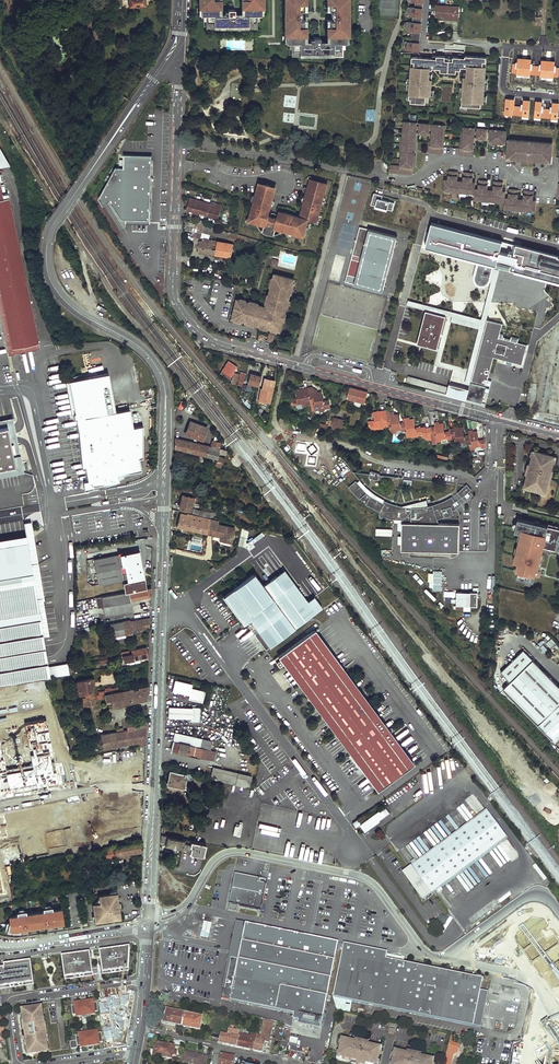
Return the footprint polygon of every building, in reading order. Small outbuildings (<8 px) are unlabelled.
[(199,7),(201,7),(201,14),(203,14),(206,14),(206,19),(206,27),(215,27),(215,25),(248,25),(248,27),(257,27),(257,20),(257,14),(259,14),(261,14),(261,7),(263,7),(263,0),(242,0),(242,7),(244,7),(244,14),(238,14),(238,13),(235,13),(235,9),(228,8),(228,11),(225,11),(225,13),(222,13),(222,14),(219,14),(219,7),(221,7),(221,0),(199,0),(199,7)] [(287,10),(284,10),(284,19),(287,19),(287,31),(284,31),(284,35),(287,35),(287,43),(289,42),(291,43),(291,48),(291,55),(300,55),(300,53),(304,53),(329,53),(333,53),(333,55),(342,55),(342,48),(342,43),(345,43),(347,43),(346,35),(349,35),(349,31),(347,31),(347,19),(349,19),(349,11),(347,11),(347,0),(327,0),(327,2),(329,2),(329,10),(333,10),(333,12),(331,12),(331,16),(333,16),(333,20),(329,20),(329,27),(327,27),(327,35),(329,35),(329,42),(323,42),(323,41),(320,41),(320,37),(313,37),(313,39),(310,39),(310,42),(304,42),(304,35),(306,35),(306,27),(304,27),(304,20),(300,20),(300,16),(302,16),(302,12),(300,12),(300,10),(304,10),(304,2),(306,2),(306,0),(287,0),(287,10)] [(423,4),(416,3),(415,8),(408,7),(407,13),(410,13),(415,13),(414,16),(422,17),(423,4)] [(461,7),(438,5),(437,16),(447,17),(456,18),(456,20),(460,21),(461,7)] [(422,18),(413,18),(413,22),(407,21),(406,27),(409,27),(414,28),(413,30),(421,31),(422,18)] [(421,33),(412,32),(411,42),(405,41),(405,47),(408,47),(412,47),(412,50),(419,51),(421,33)] [(462,54),(459,53),(459,57),(458,69),(461,70),(461,67),(465,67),(466,65),(467,65),(467,66),(469,66),(469,63),(466,63),(466,57),(462,57),(462,54)] [(437,55),(436,68),(441,68),(456,69),(458,69),(459,57),(453,56),(453,57),(453,60),(445,60),(445,57),(445,56),(437,55)] [(464,92),(463,105),(468,106),(482,106),(482,102),(484,102),(485,95),(485,89),(486,78),(486,73),(483,72),(484,61),(487,61),(487,57),(466,55),(466,57),(466,63),(469,63),(469,66),(467,66),(467,65),(466,65),(465,67),(468,67),(468,72),(468,76),(465,76),(464,87),(464,92)] [(410,88),(410,98),(411,98),(411,102),(426,103),(426,101),(426,95),(429,95),(431,95),(431,89),(432,79),(429,78),(429,74),(430,69),(432,69),(432,68),(429,68),(429,63),(433,63),(433,58),(412,56),(412,61),(415,61),(414,73),(411,72),(411,78),(410,88)] [(454,84),(443,84),(443,86),(444,87),(443,88),(442,101),(453,101),(453,94),(452,92),(454,92),(454,84)] [(417,122),(406,121),(405,130),(405,137),(403,137),(402,144),(401,150),(403,151),(403,158),(402,166),(413,167),(414,159),(414,154),(415,151),(413,151),(413,144),(414,138),(416,138),(416,135),(416,132),(417,129),(417,126),(417,122)] [(430,124),(423,123),(423,125),(420,125),(420,126),(419,129),(419,132),(419,133),(429,134),(429,133),(429,129),(430,126),(430,124)] [(442,146),(444,125),(433,124),(433,126),(432,129),(432,133),(432,136),(431,141),(431,145),(442,146)] [(475,130),(475,128),(464,127),(462,148),(473,149),(474,144),(474,139),(474,137),(475,133),(475,130)] [(487,139),(488,129),(478,128),(478,130),(477,133),(477,138),(483,138),(487,139)] [(505,142),(506,130),(491,129),(490,140),(505,142)] [(551,159),(553,143),(508,139),(507,155),(512,156),(512,159),(516,159),(517,156),(527,157),(527,160),(531,161),(531,160),(531,157),(541,158),(541,161),(541,162),(545,162),(546,161),(546,158),(551,159)] [(431,145),(429,145),(429,152),(443,153),(444,146),(442,146),(431,145)] [(9,163),(0,148),(0,165),(9,163)] [(462,148),(460,148),(460,154),(474,156),(475,149),(473,149),(462,148)] [(132,155),(124,154),(124,168),(116,168),(99,198),(102,203),(108,198),(110,201),(122,219),(126,219),(150,220),(153,155),(132,155)] [(400,166),(390,165),(390,172),(413,174),(413,167),(402,166),(400,166)] [(448,180),(445,179),(444,189),(452,190),(459,190),(467,191),(475,192),(475,188),(475,186),(476,182),(472,182),(473,173),(464,172),(464,179),(463,181),(460,181),(457,180),(457,179),(458,171),(449,171),(448,180)] [(254,202),(249,221),(264,225),(262,231),(264,233),(266,234),(267,232),(270,233),(270,235),(272,235),(274,235),(276,228),(304,236),(309,219),(317,221),(327,184),(315,180),(309,184),(308,188),(307,187),(306,192),(307,192),(300,216),(284,212),(278,215),(277,218),(275,218),(271,216),(268,216),(271,206),(274,195),(271,194),(273,189),(268,185),(261,185),(260,191),(257,190),(254,202)] [(475,188),(475,192),(475,194),(474,198),(482,199),(490,199),(497,200),(505,201),(505,197),(505,196),(506,191),(502,191),(503,182),(494,181),(494,188),(494,190),(491,190),(487,189),(487,188),(488,180),(479,180),(479,187),(479,189),(475,188)] [(37,344),(8,197),(2,198),(0,186),(0,303),(9,350),(37,344)] [(509,198),(505,197),(505,201),(505,203),(504,207),(512,207),(520,208),(527,209),(535,210),(536,200),(532,200),(533,191),(525,190),(524,197),(524,199),(521,199),(517,198),(517,197),(518,189),(510,189),(509,196),(509,198)] [(218,205),(191,198),(188,209),(218,218),(222,205),(218,203),(218,205)] [(228,223),(232,210),(225,208),(222,221),(228,223)] [(348,212),(346,218),(352,220),(354,214),(348,212)] [(194,235),(201,237),(203,233),(205,226),(198,224),(190,222),(188,230),(195,232),(194,235)] [(558,282),(558,256),(433,222),(427,246),(558,282)] [(218,237),(219,230),(205,226),(203,233),(218,237)] [(398,236),(361,227),(349,275),(357,277),(356,284),(385,291),(398,236)] [(245,243),(247,237),(237,235),(219,230),(218,237),(245,243)] [(210,242),(200,241),(199,251),(216,254),(218,240),(211,239),(210,242)] [(234,243),(218,240),(216,254),(232,257),(234,243)] [(493,268),(478,264),(475,276),(475,281),(477,284),(480,286),(484,286),(487,284),(489,281),(493,268)] [(266,307),(238,299),(233,318),(261,325),(268,327),(280,330),(283,319),(285,313),(294,279),(275,274),(266,307)] [(38,347),(37,344),(9,350),(0,303),(0,321),(6,354),(38,347)] [(539,335),(543,317),(511,310),(507,328),(539,335)] [(438,348),(447,315),(433,312),(427,311),(418,343),(438,348)] [(504,324),(489,319),(473,380),(487,384),(494,357),(523,365),(528,345),(500,337),(504,324)] [(237,367),(228,361),(220,374),(229,379),(233,372),(237,367)] [(550,412),(558,414),(558,365),(550,412)] [(75,418),(86,479),(81,480),(83,490),(92,487),(92,485),(118,480),(117,474),(140,469),(138,457),(142,457),(142,425),(132,427),(128,408),(114,411),(107,372),(68,380),(74,412),(72,412),(73,418),(75,418)] [(245,373),(240,372),(237,385),(242,386),(245,373)] [(250,374),(248,382),(258,385),(261,377),(250,374)] [(481,396),(408,375),(407,381),(479,402),(481,396)] [(275,380),(265,378),(262,388),(264,389),(264,392),(261,391),(259,401),(267,403),(268,398),(271,399),(275,380)] [(74,412),(68,380),(65,380),(71,412),(72,412),(74,412)] [(347,399),(365,403),(368,392),(348,387),(347,390),(349,390),(347,399)] [(307,407),(307,405),(311,405),(309,394),(308,388),(300,389),(300,391),(299,390),(297,390),(297,395),(298,395),(299,398),(292,400),(293,407),(296,407),(296,405),(302,404),(303,407),(307,407)] [(313,392),(313,394),(309,394),(311,405),(314,404),(315,411),(319,410),(321,410),(320,408),(325,407),(325,409),(331,408),(329,400),(322,401),(322,399),(323,398),(322,392),(318,393),(317,391),(313,392)] [(28,470),(17,411),(0,414),(0,475),(28,470)] [(385,429),(385,428),(389,427),(387,416),(386,411),(378,412),(377,413),(376,412),(374,412),(375,418),(376,418),(377,421),(369,422),(371,430),(375,429),(375,427),(380,427),(380,429),(385,429)] [(390,413),(390,415),(387,416),(389,427),(392,427),(393,434),(398,433),(399,433),(399,431),(402,431),(403,432),(407,431),(408,430),(406,418),(406,422),(399,423),(399,420),(400,420),(399,414),(395,415),(395,412),(391,413),(390,413)] [(346,420),(335,417),(333,425),(341,427),(344,427),(346,420)] [(410,419),(410,418),(406,418),(408,430),(407,431),(407,434),(408,438),(413,437),(414,435),(419,434),(419,437),(423,436),(424,437),(428,436),(427,428),(427,426),(416,428),(415,425),(416,425),(415,419),(410,419)] [(207,427),(191,421),(186,434),(202,440),(207,427)] [(435,423),(435,426),(432,427),(433,430),(431,431),(432,436),(436,435),(438,442),(443,442),(444,439),(449,438),(449,440),(453,440),(451,431),(444,432),(444,429),(445,429),(444,422),(439,423),(439,422),(435,423)] [(454,426),(454,428),(451,428),(451,431),(453,440),(456,439),(457,445),(462,445),(463,445),(463,443),(467,443),(467,444),(471,444),(472,444),(470,430),(467,431),(468,434),(461,435),(461,433),(462,433),(461,427),(457,428),(456,426),(454,426)] [(472,431),(472,430),(470,430),(472,444),(471,444),(471,446),(472,446),(472,450),(477,449),(478,447),(483,446),(484,448),(487,447),(487,438),(483,438),(483,440),(477,441),(476,437),(477,437),(476,431),(472,431)] [(174,448),(217,459),(218,456),(231,459),(231,460),(233,458),(227,449),(219,448),(211,446),(175,437),(174,448)] [(555,456),(534,451),(531,464),(530,463),(528,470),(529,470),(525,486),(545,492),(550,474),(549,474),(550,469),(551,469),(555,456)] [(231,459),(218,456),(217,459),(215,466),(223,468),(224,465),(230,466),(231,460),(231,459)] [(379,472),(370,469),(368,476),(377,479),(379,472)] [(453,502),(455,500),(451,495),(447,497),(443,499),(439,501),(435,502),(431,503),(425,504),(419,505),(413,505),(407,505),(402,504),(397,503),(392,502),(387,500),(383,499),(382,501),(370,494),(365,491),(366,491),(355,479),(348,485),(359,497),(359,496),(366,502),(365,503),(379,510),(378,513),(388,517),(392,518),(402,518),(402,521),(401,521),(401,548),(458,550),(459,522),(438,521),(436,517),(453,513),(452,509),(456,507),(453,502)] [(411,487),(412,480),(403,479),(402,486),(411,487)] [(472,487),(467,482),(465,483),(457,490),(462,496),(469,489),(472,487)] [(192,495),(193,489),(174,484),(173,490),(192,495)] [(195,504),(197,497),(195,497),(183,494),(179,508),(190,510),(192,503),(195,504)] [(208,517),(209,512),(193,508),(192,513),(199,515),(208,517)] [(200,531),(203,517),(186,513),(186,515),(180,513),(177,526),(200,531)] [(207,533),(210,519),(203,517),(200,531),(207,533)] [(518,518),(515,532),(521,533),(514,561),(518,562),(517,570),(519,571),(517,578),(534,583),(535,575),(535,574),(534,574),(535,572),(539,573),(540,573),(540,572),(540,571),(535,570),(536,568),(538,569),(543,548),(547,547),(558,550),(558,528),(518,518)] [(234,527),(210,521),(207,533),(216,535),(216,533),(220,534),(219,540),(230,542),(234,527)] [(50,678),(26,534),(0,539),(0,686),(50,678)] [(146,587),(139,550),(94,558),(98,583),(123,579),(125,591),(146,587)] [(253,574),(221,596),(239,620),(237,622),(236,622),(236,623),(236,624),(236,625),(236,626),(237,626),(238,627),(239,627),(240,627),(240,626),(244,624),(262,651),(320,610),(313,599),(306,604),(284,571),(262,587),(253,574)] [(442,572),(429,571),(428,589),(441,590),(442,572)] [(151,591),(151,587),(146,587),(125,591),(96,597),(98,607),(103,606),(105,615),(133,610),(131,600),(149,596),(148,596),(151,595),(152,591),(151,591)] [(470,592),(457,592),(456,605),(470,606),(470,592)] [(150,626),(150,618),(144,618),(130,621),(129,620),(101,625),(101,627),(103,627),(104,629),(110,628),(111,637),(133,633),(132,630),(150,626)] [(406,770),(311,633),(270,663),(274,669),(279,666),(368,796),(406,770)] [(540,635),(535,641),(546,651),(551,646),(540,635)] [(147,657),(145,647),(121,651),(123,662),(147,657)] [(524,649),(501,672),(510,682),(503,689),(553,740),(558,734),(558,686),(524,649)] [(50,676),(69,675),(68,664),(49,666),(50,676)] [(94,695),(93,691),(91,684),(93,684),(92,678),(77,681),(79,693),(85,692),(86,697),(94,695)] [(202,702),(205,691),(191,688),(192,684),(175,680),(172,690),(189,695),(189,698),(202,702)] [(147,699),(148,686),(139,687),(139,690),(134,691),(134,690),(132,690),(132,691),(129,691),(128,690),(119,692),(119,691),(82,698),(84,707),(87,706),(96,704),(95,699),(106,697),(106,699),(110,698),(112,706),(147,699)] [(191,717),(191,707),(169,706),(169,716),(191,717)] [(201,708),(191,707),(191,717),(190,720),(199,721),(201,708)] [(46,717),(24,721),(33,764),(5,769),(0,742),(0,796),(67,783),(63,762),(55,764),(46,717)] [(146,745),(147,720),(135,722),(134,719),(125,721),(127,729),(124,730),(123,727),(116,728),(116,731),(101,734),(103,748),(119,745),(119,747),(138,744),(139,746),(146,745)] [(210,740),(175,731),(171,750),(213,760),(215,757),(219,758),(220,752),(208,749),(210,740)] [(249,787),(252,776),(213,767),(210,778),(249,787)] [(183,787),(187,773),(170,769),(167,783),(183,787)] [(112,807),(135,802),(130,781),(111,785),(114,798),(110,799),(112,807)] [(379,811),(384,818),(388,815),(383,809),(379,811)] [(359,826),(358,827),(363,833),(384,818),(379,811),(359,826)] [(400,877),(421,905),(505,843),(485,814),(400,877)] [(129,816),(21,832),(25,853),(132,837),(129,816)] [(162,834),(161,841),(165,843),(165,845),(182,848),(184,839),(162,834)] [(203,855),(206,844),(184,839),(182,848),(190,852),(190,853),(198,855),(199,854),(203,855)] [(142,850),(142,840),(104,847),(104,849),(98,851),(99,851),(100,859),(142,850)] [(100,859),(99,851),(73,857),(74,860),(94,856),(95,860),(100,859)] [(235,874),(229,903),(261,910),(267,881),(261,879),(235,874)] [(94,904),(93,904),(96,921),(107,919),(110,919),(112,916),(116,910),(118,907),(118,903),(116,893),(99,896),(100,900),(98,903),(94,904)] [(61,908),(52,909),(52,906),(42,908),(43,911),(26,913),(26,910),(16,912),(17,915),(8,916),(9,922),(9,923),(7,931),(10,931),(15,931),(20,932),(19,930),(18,923),(27,921),(28,928),(46,926),(44,919),(53,917),(54,924),(63,923),(61,908)] [(53,917),(44,919),(46,926),(48,925),(48,924),(51,923),(51,925),(54,924),(53,917)] [(27,921),(18,923),(19,930),(22,929),(22,928),(25,927),(25,929),(28,928),(27,921)] [(201,938),(209,940),(211,931),(212,924),(204,922),(203,929),(201,938)] [(220,998),(230,1000),(233,986),(226,985),(229,970),(236,972),(240,951),(235,949),(237,940),(242,942),(246,923),(236,922),(220,998)] [(316,938),(246,923),(242,942),(237,940),(235,949),(240,951),(236,972),(229,970),(226,985),(233,986),(230,1000),(293,1013),(292,1021),(321,1027),(326,1001),(328,995),(339,943),(322,939),(321,942),(315,940),(316,938)] [(388,953),(344,944),(333,996),(382,1005),(479,1025),(481,1015),(476,1014),(481,991),(483,979),(387,959),(388,953)] [(129,968),(130,948),(123,949),(123,951),(118,952),(118,950),(106,951),(109,971),(115,970),(116,972),(119,972),(118,969),(129,968)] [(73,956),(62,958),(65,977),(77,975),(77,978),(87,976),(86,974),(93,973),(93,975),(99,974),(98,968),(92,969),(90,954),(78,956),(79,958),(74,958),(73,956)] [(17,987),(16,984),(24,983),(24,984),(25,984),(26,986),(34,985),(31,963),(4,966),(5,969),(0,970),(0,990),(17,987)] [(482,1026),(489,993),(481,991),(476,1014),(481,1015),(479,1025),(482,1026)] [(119,1002),(117,992),(111,993),(111,996),(112,1001),(112,1003),(112,1004),(113,1009),(124,1007),(125,1007),(125,1005),(124,1001),(119,1002)] [(76,1005),(72,1006),(73,1016),(77,1015),(78,1017),(82,1017),(82,1014),(89,1013),(89,1016),(95,1015),(94,1013),(98,1012),(97,1002),(93,1003),(93,1001),(88,1002),(88,1003),(81,1005),(81,1003),(76,1004),(76,1005)] [(109,1017),(110,1021),(115,1020),(112,1004),(112,1003),(112,1001),(108,1001),(109,1006),(109,1009),(106,1009),(107,1012),(108,1012),(109,1017)] [(115,1020),(120,1020),(125,1019),(124,1007),(113,1009),(115,1020)] [(24,1014),(23,1014),(24,1021),(24,1023),(26,1022),(26,1027),(31,1027),(44,1025),(43,1022),(44,1021),(44,1018),(43,1013),(42,1013),(41,1009),(27,1011),(27,1013),(24,1014)] [(182,1024),(185,1013),(167,1009),(164,1020),(169,1021),(169,1023),(174,1024),(174,1022),(182,1024)] [(201,1028),(203,1017),(185,1013),(182,1024),(191,1026),(190,1028),(195,1029),(196,1027),(201,1028)] [(113,1033),(114,1041),(118,1040),(115,1020),(110,1021),(110,1024),(110,1025),(110,1030),(112,1030),(113,1033)] [(118,1040),(118,1045),(123,1044),(122,1033),(121,1029),(122,1028),(121,1023),(120,1023),(120,1020),(115,1020),(118,1040)] [(273,1022),(264,1020),(261,1035),(257,1035),(254,1050),(263,1052),(265,1042),(268,1043),(270,1039),(272,1039),(274,1030),(272,1030),(273,1022)] [(44,1025),(31,1027),(32,1030),(27,1030),(28,1037),(33,1036),(33,1038),(45,1036),(47,1036),(46,1025),(44,1025)] [(237,1047),(240,1031),(229,1029),(228,1033),(221,1032),(218,1043),(237,1047)] [(244,1030),(240,1029),(240,1031),(237,1047),(254,1050),(257,1035),(253,1034),(252,1036),(243,1034),(244,1030)] [(76,1037),(77,1041),(77,1046),(82,1046),(82,1047),(87,1047),(87,1045),(93,1044),(94,1046),(99,1045),(98,1043),(102,1042),(101,1033),(97,1034),(97,1032),(92,1032),(92,1034),(85,1036),(85,1034),(80,1034),(80,1036),(76,1037)] [(33,1038),(28,1039),(29,1043),(27,1043),(27,1046),(28,1051),(29,1051),(29,1053),(31,1053),(31,1055),(47,1053),(47,1048),(48,1048),(47,1042),(47,1039),(45,1039),(45,1036),(33,1038)] [(361,1042),(360,1044),(355,1042),(345,1040),(344,1040),(342,1042),(340,1042),(339,1042),(339,1045),(341,1046),(339,1052),(337,1051),(337,1055),(339,1055),(339,1056),(340,1058),(341,1058),(351,1061),(357,1062),(357,1063),(360,1063),(366,1063),(377,1063),(378,1063),(379,1063),(380,1061),(378,1060),(379,1054),(381,1055),(382,1051),(380,1051),(380,1050),(378,1048),(368,1045),(368,1043),(361,1042)] [(483,1063),(487,1043),(479,1042),(475,1061),(483,1063)] [(180,1058),(182,1048),(174,1047),(174,1046),(156,1043),(156,1049),(157,1049),(155,1056),(172,1059),(172,1057),(180,1058)] [(454,1052),(457,1053),(458,1047),(449,1045),(444,1063),(451,1063),(454,1052)] [(207,1057),(198,1055),(195,1054),(185,1052),(183,1062),(190,1063),(206,1063),(207,1057)] [(407,1054),(397,1052),(394,1053),(394,1054),(393,1054),(392,1053),(391,1057),(393,1057),(392,1063),(390,1063),(434,1063),(432,1062),(431,1059),(430,1059),(420,1057),(415,1056),(415,1054),(407,1052),(407,1054)] [(235,1057),(221,1055),(219,1063),(233,1063),(235,1057)]
